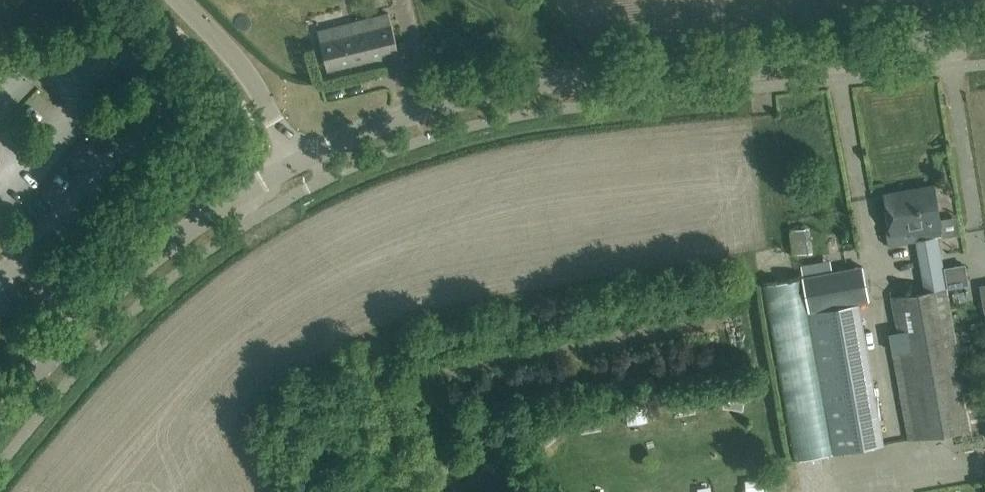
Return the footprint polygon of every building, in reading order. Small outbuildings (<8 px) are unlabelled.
[(320,41),(327,71),(398,53),(393,34),(388,13),(350,22),(353,33),(320,41)] [(933,186),(885,195),(891,232),(914,228),(916,239),(915,240),(923,291),(947,287),(938,237),(941,236),(938,218),(939,217),(933,186)] [(862,266),(803,277),(809,311),(868,300),(862,266)] [(809,311),(803,277),(762,285),(794,460),(835,453),(809,312),(809,311)] [(890,297),(895,324),(886,325),(907,441),(984,427),(984,386),(984,379),(964,383),(947,287),(923,291),(890,297)] [(857,303),(809,312),(835,453),(882,444),(857,303)] [(697,414),(694,392),(670,395),(673,418),(697,414)] [(760,435),(777,434),(775,415),(758,417),(760,435)] [(741,491),(762,491),(761,478),(740,479),(741,491)]
